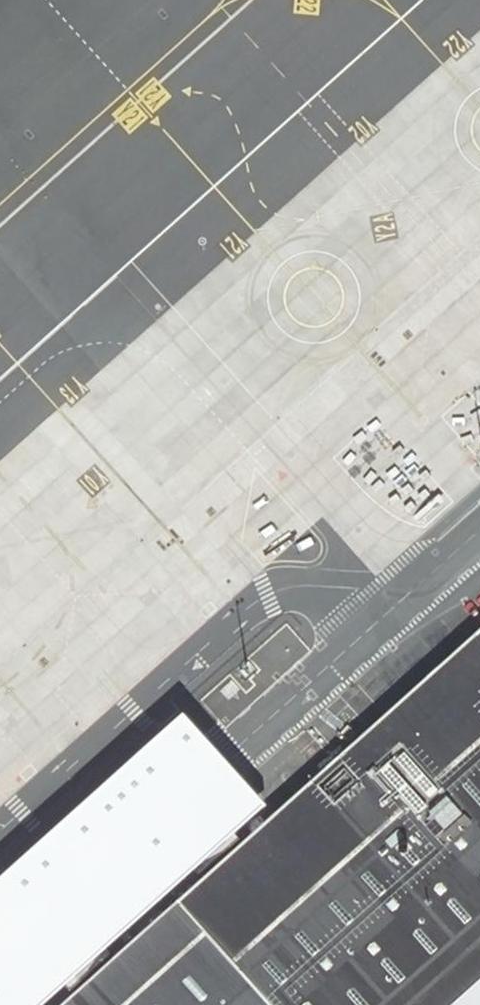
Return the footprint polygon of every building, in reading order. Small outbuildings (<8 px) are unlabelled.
[(382,717),(61,1004),(457,1004),(479,985),(479,629),(382,717)] [(0,871),(0,1004),(38,1004),(266,799),(183,708),(0,871)]
